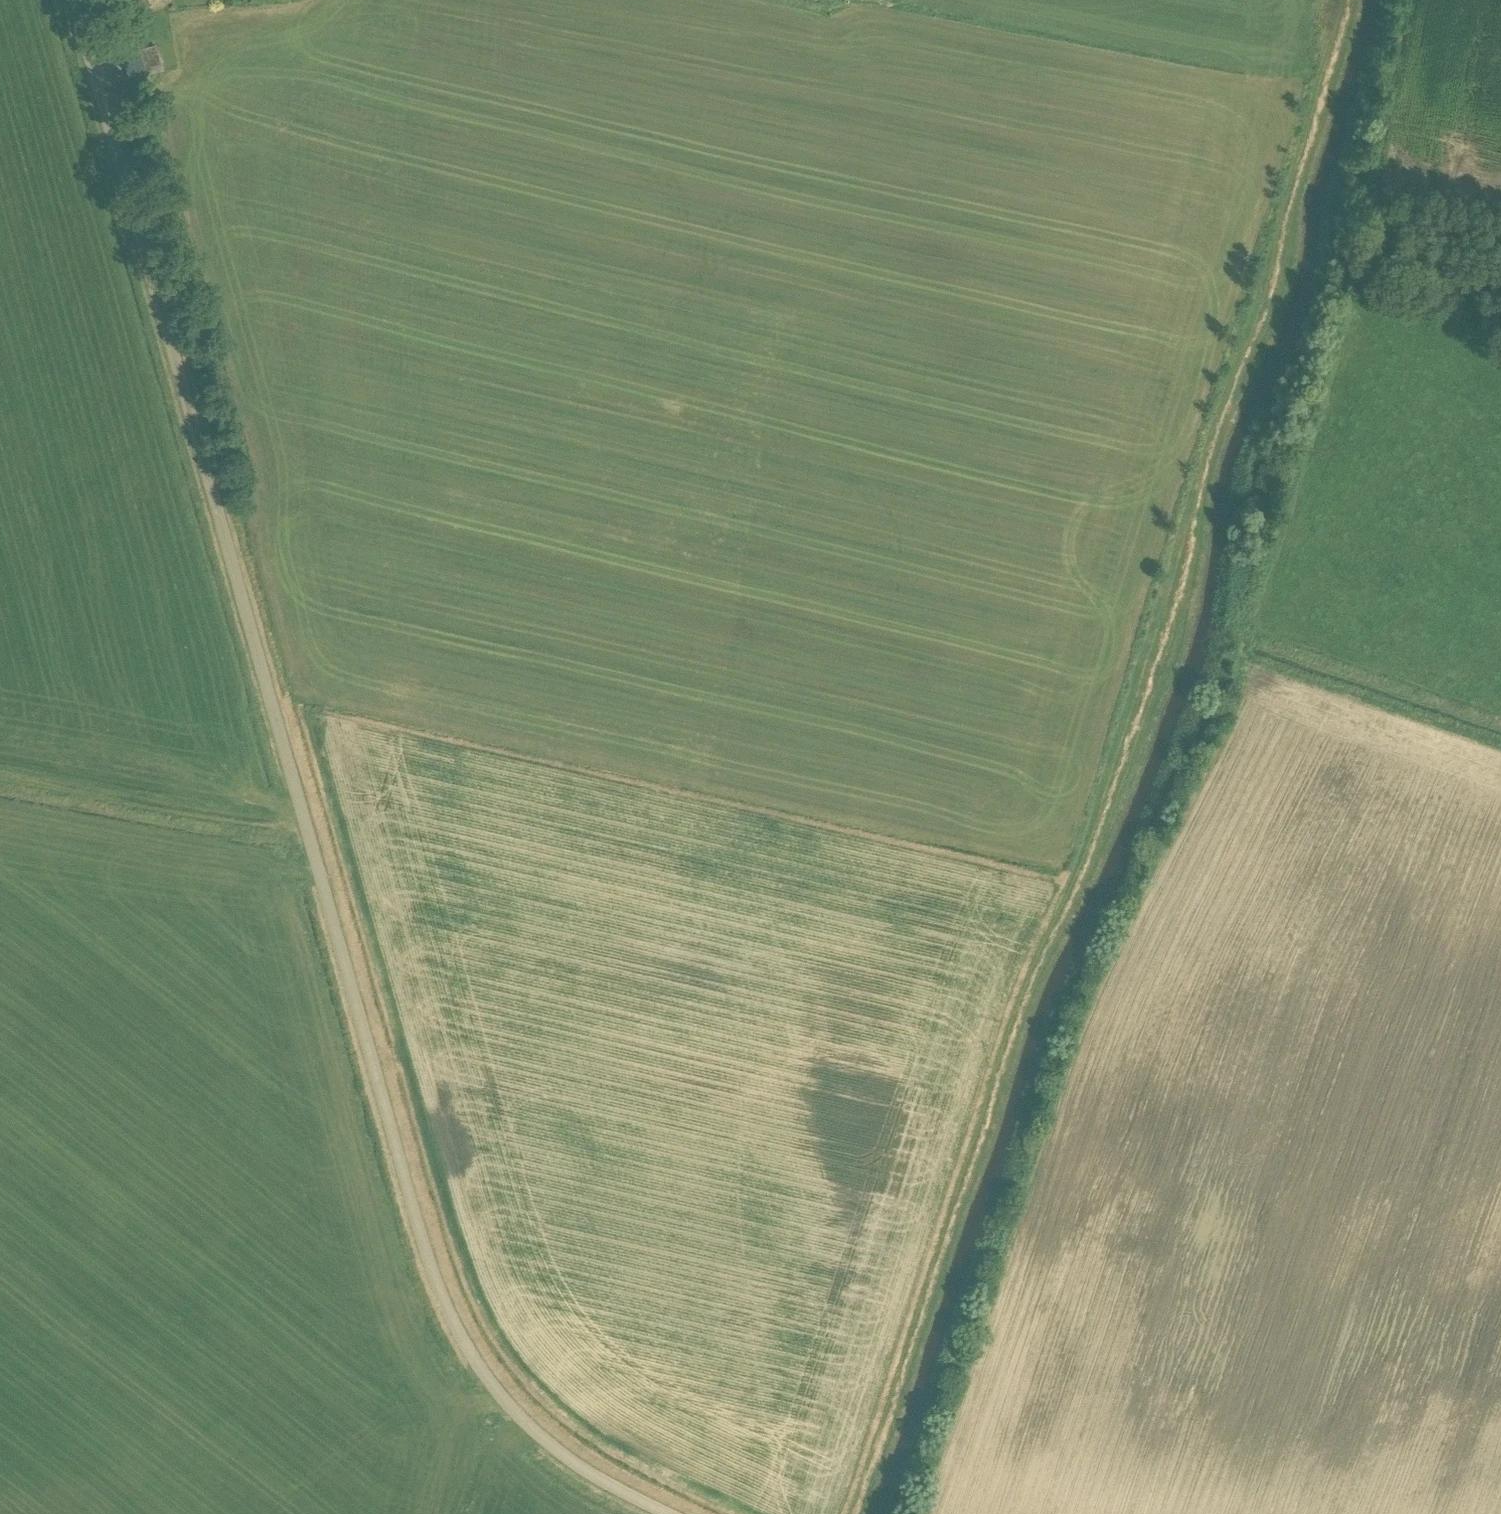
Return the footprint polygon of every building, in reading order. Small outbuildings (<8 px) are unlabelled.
[(128,82),(164,72),(156,47),(121,56),(128,82)]
